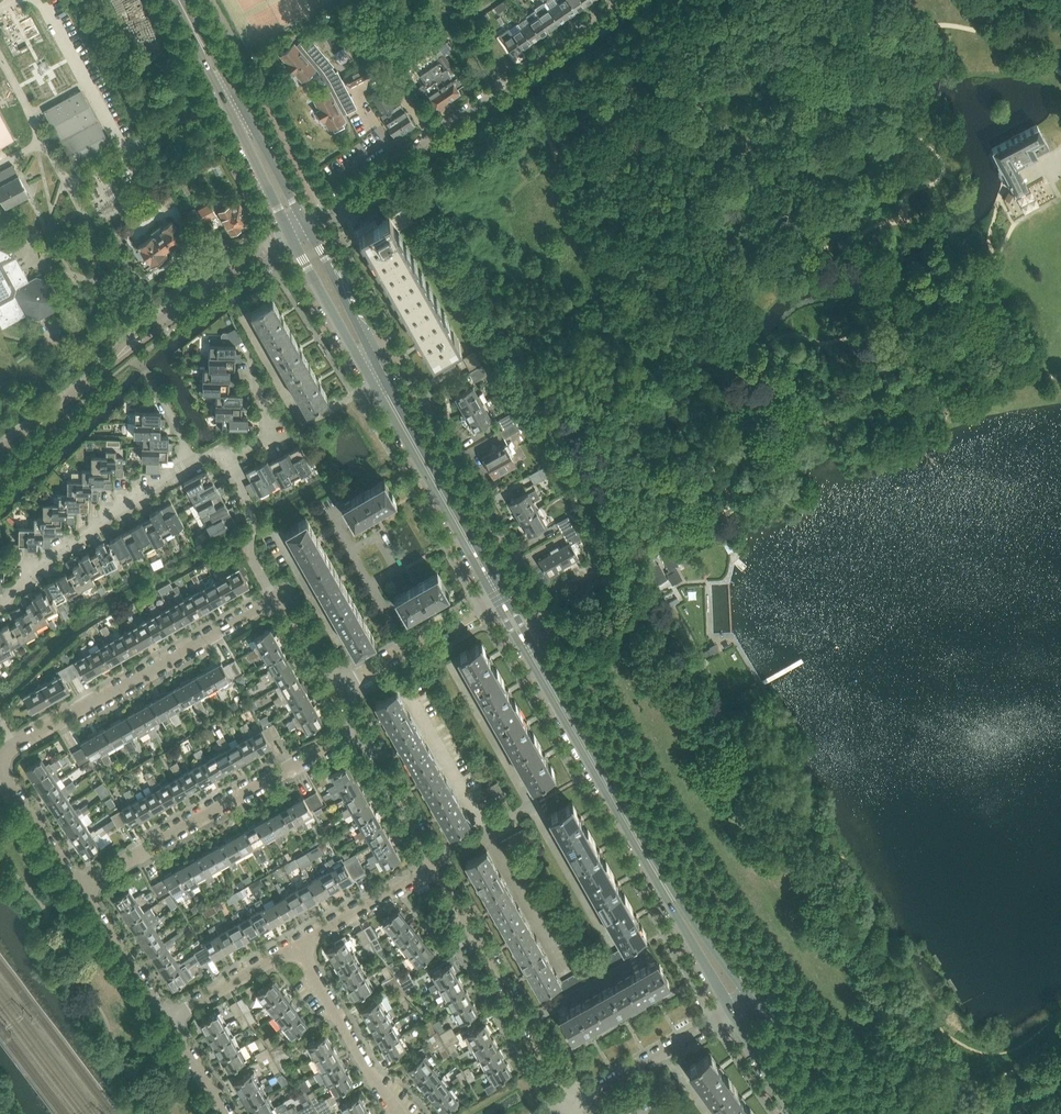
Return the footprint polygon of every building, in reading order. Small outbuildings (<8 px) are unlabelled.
[(567,18),(576,11),(568,0),(562,0),(557,3),(567,18)] [(576,11),(585,5),(582,0),(568,0),(576,11)] [(502,2),(494,8),(498,13),(506,8),(502,2)] [(548,9),(558,24),(567,18),(557,3),(548,9)] [(539,16),(549,30),(558,24),(548,9),(545,5),(542,7),(545,12),(539,16)] [(530,22),(540,36),(549,30),(539,16),(535,10),(526,16),(530,22)] [(419,20),(410,26),(414,33),(423,28),(419,20)] [(521,28),(531,43),(540,36),(530,22),(521,28)] [(512,35),(522,49),(531,43),(521,28),(512,35)] [(342,122),(344,121),(341,115),(346,112),(347,113),(357,108),(346,87),(348,86),(349,87),(364,79),(369,76),(378,71),(373,62),(344,77),(344,78),(342,79),(337,71),(337,72),(334,73),(334,72),(331,69),(331,67),(333,66),(334,66),(308,35),(299,42),(300,43),(295,47),(293,45),(281,55),(288,63),(286,65),(293,74),(295,72),(302,80),(304,78),(305,78),(307,78),(309,78),(310,77),(312,75),(312,73),(313,72),(312,71),(315,70),(312,66),(314,65),(320,73),(320,75),(321,77),(322,79),(324,80),(326,81),(333,95),(331,96),(329,92),(315,99),(320,109),(322,108),(326,117),(324,118),(330,128),(332,127),(334,132),(344,127),(342,122)] [(522,49),(512,35),(503,41),(513,55),(522,49)] [(446,42),(439,47),(443,53),(449,49),(451,48),(446,42)] [(440,88),(458,76),(453,69),(460,65),(458,61),(451,66),(443,54),(437,58),(445,70),(444,70),(439,63),(419,76),(424,83),(417,88),(426,100),(430,98),(438,109),(449,101),(440,88)] [(402,72),(390,79),(395,85),(406,78),(402,72)] [(440,88),(449,101),(461,93),(457,88),(468,81),(463,73),(458,76),(440,88)] [(380,114),(385,123),(395,138),(405,131),(389,108),(394,106),(393,104),(384,88),(376,92),(371,94),(381,114),(380,114)] [(81,91),(44,111),(76,170),(113,150),(81,91)] [(414,125),(406,112),(399,101),(393,104),(394,106),(389,108),(405,131),(414,125)] [(14,140),(0,114),(0,147),(14,140)] [(1012,191),(1013,193),(1014,193),(1016,192),(1020,194),(1022,193),(1024,192),(1025,188),(1027,187),(1016,165),(1017,165),(1016,164),(1023,160),(1023,162),(1030,158),(1033,162),(1035,161),(1038,160),(1035,155),(1048,148),(1037,126),(992,150),(999,163),(997,164),(1000,170),(1002,169),(1013,191),(1012,191)] [(25,197),(29,195),(18,176),(12,165),(0,171),(0,198),(5,208),(25,197)] [(191,193),(186,185),(182,187),(186,196),(191,193)] [(158,202),(159,203),(164,212),(176,205),(170,194),(158,202)] [(237,231),(242,228),(251,224),(244,211),(239,202),(232,207),(230,204),(218,211),(231,235),(232,234),(234,235),(237,233),(237,231)] [(210,204),(197,210),(203,222),(216,215),(210,204)] [(406,208),(397,213),(405,227),(414,222),(406,208)] [(196,225),(203,222),(197,210),(190,213),(196,225)] [(389,218),(397,232),(405,227),(397,213),(389,218)] [(397,232),(389,218),(378,224),(374,218),(354,229),(360,239),(376,269),(379,267),(432,361),(461,344),(397,232)] [(137,247),(138,248),(151,266),(166,256),(164,253),(175,245),(175,246),(185,239),(173,221),(162,229),(160,227),(150,234),(152,237),(137,247)] [(36,277),(28,281),(23,270),(17,273),(10,260),(16,257),(4,235),(3,236),(6,240),(0,244),(0,323),(2,328),(24,316),(25,316),(37,320),(46,315),(59,308),(61,302),(49,280),(36,277)] [(127,241),(117,248),(122,255),(132,248),(127,241)] [(152,301),(156,305),(162,300),(159,296),(152,301)] [(269,345),(291,332),(281,316),(272,299),(250,312),(269,345)] [(209,357),(241,357),(241,353),(236,353),(236,344),(242,341),(236,328),(229,331),(227,332),(227,345),(221,345),(221,338),(210,337),(209,357)] [(288,377),(309,365),(300,348),(291,332),(269,345),(288,377)] [(474,352),(462,358),(469,370),(481,363),(474,352)] [(241,357),(209,357),(209,366),(205,366),(205,368),(230,369),(235,370),(235,362),(241,362),(241,357)] [(309,365),(288,377),(306,409),(328,398),(318,380),(309,365)] [(470,372),(475,380),(475,381),(487,374),(482,365),(470,372)] [(203,380),(235,381),(235,377),(230,377),(230,369),(205,368),(200,368),(200,370),(203,370),(203,380)] [(235,381),(203,380),(203,390),(199,390),(199,392),(212,393),(212,392),(229,392),(230,385),(235,385),(235,381)] [(464,413),(482,403),(473,387),(470,388),(455,397),(456,397),(464,413)] [(216,405),(248,405),(248,401),(242,401),(243,393),(229,392),(212,392),(212,393),(212,394),(216,395),(216,405)] [(482,403),(464,413),(461,415),(462,423),(474,434),(480,427),(480,426),(491,419),(482,403)] [(134,423),(164,424),(164,418),(161,418),(161,412),(154,412),(154,405),(141,404),(141,411),(134,411),(134,423)] [(248,405),(216,405),(215,415),(211,414),(211,417),(217,417),(217,416),(242,417),(242,409),(247,409),(248,405)] [(503,429),(515,422),(510,414),(499,421),(503,429)] [(248,417),(242,417),(217,416),(217,417),(217,419),(221,419),(221,429),(253,430),(253,425),(248,425),(248,417)] [(515,422),(503,429),(500,431),(504,437),(519,429),(515,422)] [(164,424),(134,423),(127,423),(127,435),(138,436),(138,435),(160,435),(160,429),(164,430),(164,424)] [(142,438),(142,448),(172,448),(172,442),(168,442),(168,435),(160,435),(138,435),(138,436),(138,437),(142,438)] [(302,450),(297,440),(293,442),(296,447),(289,451),(301,474),(303,478),(305,477),(303,473),(318,465),(315,459),(308,446),(302,450)] [(481,456),(491,473),(505,465),(507,468),(514,464),(508,452),(511,450),(508,444),(500,448),(499,446),(497,447),(499,449),(494,452),(492,451),(481,456)] [(278,457),(293,483),(295,482),(293,479),(301,474),(289,451),(287,446),(283,448),(285,453),(278,457)] [(142,459),(146,459),(146,466),(159,467),(159,460),(168,460),(168,454),(172,454),(172,448),(142,448),(142,459)] [(256,466),(270,493),(273,491),(271,488),(279,483),(268,463),(268,462),(266,457),(265,455),(261,457),(263,462),(256,466)] [(293,483),(278,457),(272,460),(269,455),(266,457),(268,462),(268,463),(279,483),(280,486),(289,481),(291,484),(293,483)] [(100,477),(112,477),(112,476),(110,476),(110,469),(115,469),(115,476),(123,476),(123,458),(115,457),(115,460),(107,460),(107,457),(87,457),(87,459),(91,459),(91,470),(91,473),(100,473),(100,477)] [(270,493),(256,466),(250,469),(247,465),(243,467),(251,481),(245,484),(252,496),(257,493),(258,495),(267,490),(269,493),(270,493)] [(528,475),(532,481),(533,483),(548,475),(544,466),(528,475)] [(186,496),(213,481),(209,474),(214,471),(212,467),(184,483),(189,492),(185,494),(186,496)] [(99,487),(99,488),(112,488),(112,477),(100,477),(100,473),(91,473),(91,470),(78,470),(78,472),(82,472),(82,481),(82,484),(91,484),(91,487),(99,487)] [(76,499),(88,500),(88,499),(86,499),(86,492),(91,492),(91,500),(99,500),(99,488),(99,487),(91,487),(91,484),(82,484),(82,481),(63,480),(63,482),(67,482),(67,494),(67,497),(76,497),(76,499)] [(349,518),(353,525),(396,501),(392,494),(391,494),(384,481),(385,481),(384,480),(341,504),(342,505),(343,504),(351,517),(349,518)] [(195,504),(223,489),(221,485),(217,488),(213,481),(186,496),(187,497),(190,495),(195,504)] [(519,518),(537,508),(533,501),(540,497),(535,488),(510,502),(519,518)] [(223,489),(195,504),(200,513),(197,515),(198,516),(224,502),(221,495),(225,492),(223,489)] [(75,510),(75,512),(88,512),(88,500),(76,499),(76,497),(67,497),(67,494),(54,494),(54,495),(58,495),(58,505),(58,508),(67,508),(67,510),(75,510)] [(173,531),(174,533),(175,535),(176,534),(174,530),(184,525),(169,497),(165,499),(167,504),(161,507),(162,509),(161,509),(174,531),(173,531)] [(165,536),(173,531),(174,531),(161,509),(162,509),(161,507),(158,502),(154,505),(157,509),(150,513),(152,517),(153,519),(154,518),(164,536),(165,536)] [(224,502),(198,516),(198,518),(202,516),(207,525),(230,512),(235,510),(233,506),(228,508),(224,502)] [(52,523),(64,523),(61,523),(62,516),(67,516),(67,524),(74,524),(75,512),(75,510),(67,510),(67,508),(58,508),(58,505),(39,504),(39,506),(43,506),(43,517),(43,520),(52,520),(52,523)] [(537,508),(519,518),(528,535),(546,525),(537,508)] [(207,526),(213,535),(240,520),(238,516),(234,519),(230,512),(207,525),(203,526),(204,528),(207,526)] [(139,517),(154,545),(163,540),(165,544),(166,543),(165,540),(166,539),(165,536),(164,536),(154,518),(153,519),(152,517),(145,520),(143,515),(139,517)] [(51,534),(51,535),(63,535),(64,523),(52,523),(52,520),(43,520),(43,517),(30,517),(30,519),(34,519),(34,528),(34,531),(43,531),(43,534),(51,534)] [(131,528),(145,555),(147,554),(145,550),(154,545),(139,517),(135,519),(138,524),(131,528)] [(561,532),(573,526),(568,517),(557,524),(561,532)] [(285,530),(308,571),(329,560),(319,542),(305,518),(298,522),(299,524),(286,531),(285,530)] [(573,526),(561,532),(568,544),(570,543),(571,544),(580,539),(573,526)] [(131,528),(124,532),(122,527),(118,529),(133,557),(142,552),(144,556),(145,555),(131,528)] [(28,547),(37,547),(37,540),(43,540),(42,547),(50,547),(50,535),(51,535),(51,534),(43,534),(43,531),(34,531),(34,528),(15,528),(15,530),(19,530),(19,544),(28,544),(28,547)] [(133,557),(118,529),(115,531),(117,535),(110,539),(116,552),(124,566),(126,565),(124,562),(133,557)] [(729,553),(737,548),(729,533),(720,538),(729,553)] [(97,563),(102,572),(118,563),(110,550),(108,551),(104,543),(96,547),(98,553),(91,557),(94,564),(97,563)] [(570,543),(568,544),(547,555),(538,561),(548,579),(559,573),(557,570),(578,558),(571,544),(570,543)] [(678,565),(677,563),(667,545),(658,549),(669,571),(666,573),(672,584),(681,579),(676,570),(670,573),(669,571),(671,569),(676,566),(675,566),(678,565)] [(229,551),(217,557),(220,563),(220,564),(222,567),(237,592),(249,585),(243,576),(239,568),(230,573),(225,565),(226,560),(232,557),(229,551)] [(655,586),(667,579),(658,563),(658,564),(655,558),(658,556),(655,551),(641,558),(647,569),(646,570),(655,586)] [(94,564),(91,557),(90,557),(89,554),(79,559),(78,560),(83,571),(85,569),(90,579),(92,577),(102,572),(97,563),(94,564)] [(76,582),(80,590),(93,583),(95,587),(97,586),(92,577),(90,579),(85,569),(83,571),(78,560),(79,559),(77,556),(65,562),(69,569),(74,567),(76,571),(69,575),(73,583),(76,582)] [(594,556),(588,559),(592,567),(598,564),(594,556)] [(352,601),(339,579),(329,560),(308,571),(332,613),(352,601)] [(224,577),(215,582),(225,599),(237,592),(222,567),(220,564),(217,565),(224,577)] [(248,573),(243,566),(239,568),(243,576),(248,573)] [(68,597),(80,590),(76,582),(73,583),(69,575),(68,576),(66,573),(55,579),(61,589),(63,588),(68,597)] [(449,593),(447,594),(440,582),(441,581),(437,574),(394,598),(398,605),(400,604),(407,617),(406,618),(449,594),(449,593)] [(202,578),(199,581),(214,605),(225,599),(215,582),(207,586),(202,578)] [(57,603),(68,597),(63,588),(61,589),(55,579),(44,585),(50,596),(52,595),(57,603)] [(200,590),(192,595),(202,612),(214,605),(199,581),(195,582),(200,590)] [(166,591),(163,586),(158,589),(161,594),(166,591)] [(41,608),(45,616),(57,609),(53,601),(50,602),(46,594),(44,595),(42,592),(33,597),(39,609),(41,608)] [(179,592),(176,593),(190,619),(202,612),(192,595),(183,599),(179,592)] [(34,629),(46,622),(48,626),(50,625),(45,616),(41,608),(39,609),(33,597),(32,598),(30,593),(20,598),(23,604),(25,603),(29,610),(23,613),(22,614),(26,623),(30,621),(34,629)] [(177,603),(169,608),(179,625),(190,619),(176,593),(172,595),(177,603)] [(667,603),(698,660),(717,650),(715,645),(699,654),(672,605),(679,601),(677,598),(667,603)] [(352,601),(332,613),(355,654),(355,653),(368,645),(369,646),(376,642),(352,601)] [(155,605),(152,607),(167,632),(174,628),(179,625),(169,608),(160,613),(155,605)] [(23,641),(35,635),(37,638),(39,637),(34,629),(30,621),(26,623),(22,614),(23,613),(20,607),(8,614),(11,620),(16,618),(18,623),(11,626),(16,635),(19,633),(23,641)] [(153,616),(145,621),(156,638),(167,632),(152,607),(149,609),(153,616)] [(129,620),(144,645),(156,638),(145,621),(137,626),(132,618),(129,620)] [(56,626),(52,619),(48,621),(50,625),(52,629),(56,626)] [(130,630),(122,634),(132,651),(144,645),(129,620),(126,622),(130,630)] [(11,626),(10,627),(8,624),(0,629),(0,633),(4,641),(7,640),(11,648),(22,642),(25,649),(27,648),(23,641),(19,633),(16,635),(11,626)] [(106,625),(102,627),(120,658),(132,651),(122,634),(113,639),(109,631),(106,625)] [(107,643),(99,647),(109,665),(120,658),(102,627),(99,629),(107,643)] [(88,629),(78,634),(77,635),(78,638),(90,631),(88,629)] [(261,650),(277,641),(270,629),(254,638),(258,645),(254,648),(255,649),(247,654),(249,657),(257,652),(261,650)] [(0,660),(12,654),(14,657),(16,656),(11,648),(7,640),(4,641),(0,633),(0,660)] [(267,661),(283,652),(277,641),(261,650),(267,661)] [(476,689),(501,675),(496,668),(495,669),(494,667),(491,663),(493,661),(490,656),(488,657),(485,652),(484,651),(485,650),(482,644),(481,645),(480,643),(466,651),(465,650),(460,653),(461,654),(458,656),(476,689)] [(85,645),(82,646),(97,671),(109,665),(99,647),(96,644),(88,649),(85,645)] [(76,661),(70,665),(77,676),(82,673),(85,678),(97,671),(82,646),(79,648),(84,656),(75,661),(76,661)] [(274,673),(290,664),(283,652),(267,661),(271,668),(274,673)] [(235,660),(229,663),(235,675),(241,671),(235,660)] [(230,678),(223,666),(221,662),(209,669),(218,685),(230,679),(230,678)] [(223,666),(230,678),(235,675),(229,663),(223,666)] [(280,685),(296,676),(290,664),(274,673),(276,678),(280,685)] [(70,665),(64,668),(71,679),(77,676),(70,665)] [(47,681),(41,685),(50,700),(63,693),(64,695),(69,692),(68,690),(69,690),(65,683),(71,679),(64,668),(59,671),(61,675),(48,682),(47,681)] [(262,679),(269,675),(274,673),(271,668),(267,671),(268,672),(260,677),(262,679)] [(206,692),(218,685),(209,669),(197,676),(206,692)] [(269,675),(262,679),(264,683),(271,678),(272,680),(276,678),(274,673),(269,675)] [(243,682),(244,678),(242,675),(242,674),(235,678),(239,685),(243,682)] [(511,694),(508,688),(506,689),(503,685),(504,685),(503,683),(505,682),(501,675),(476,689),(495,721),(519,708),(515,700),(513,701),(512,700),(509,695),(511,694)] [(195,698),(206,692),(197,676),(186,682),(195,698)] [(287,696),(303,687),(296,676),(280,685),(287,696)] [(174,689),(183,705),(195,698),(186,682),(174,689)] [(35,689),(23,696),(28,705),(26,707),(30,714),(39,709),(38,707),(50,700),(41,685),(35,688),(35,689)] [(275,703),(283,698),(287,696),(280,685),(276,687),(281,695),(273,700),(275,703)] [(223,686),(220,688),(224,697),(228,695),(223,686)] [(293,708),(309,699),(303,687),(287,696),(290,701),(293,708)] [(163,695),(172,711),(183,705),(174,689),(163,695)] [(396,692),(375,703),(394,736),(415,725),(396,692)] [(152,702),(161,718),(172,711),(163,695),(152,702)] [(283,698),(275,703),(277,706),(284,701),(285,703),(290,701),(287,696),(283,698)] [(300,719),(316,710),(309,699),(293,708),(298,715),(300,719)] [(200,700),(197,702),(201,710),(205,708),(200,700)] [(239,707),(235,700),(229,704),(233,710),(239,707)] [(140,709),(149,725),(161,718),(152,702),(140,709)] [(530,726),(527,721),(524,722),(522,717),(521,716),(523,715),(519,708),(495,721),(513,754),(537,740),(533,733),(531,734),(531,732),(530,732),(528,728),(530,726)] [(140,709),(128,715),(137,731),(140,736),(148,732),(152,738),(155,736),(151,728),(149,725),(140,709)] [(300,719),(303,724),(307,731),(323,722),(316,710),(300,719)] [(117,722),(126,738),(137,731),(128,715),(117,722)] [(174,715),(170,717),(175,725),(178,723),(174,715)] [(288,726),(296,722),(300,719),(298,715),(293,717),(294,719),(286,722),(288,726)] [(269,722),(266,716),(259,720),(262,726),(269,722)] [(296,722),(288,726),(290,729),(298,725),(299,727),(303,724),(300,719),(296,722)] [(272,724),(270,721),(269,722),(262,726),(264,729),(267,727),(272,724)] [(105,728),(114,744),(126,738),(117,722),(105,728)] [(274,738),(280,735),(273,724),(268,727),(274,738)] [(394,736),(404,755),(412,769),(433,757),(415,725),(394,736)] [(262,730),(269,741),(274,738),(268,727),(262,730)] [(94,735),(103,751),(114,744),(105,728),(94,735)] [(269,741),(262,730),(262,729),(255,733),(253,730),(251,730),(248,732),(250,736),(260,752),(271,746),(269,742),(269,741)] [(239,742),(248,759),(260,752),(250,736),(248,732),(245,734),(243,735),(245,739),(239,742)] [(83,746),(89,757),(90,758),(103,751),(94,735),(81,742),(84,746),(83,746)] [(131,739),(128,741),(132,749),(134,752),(136,751),(135,748),(135,747),(131,739)] [(548,759),(545,753),(543,755),(540,750),(540,748),(541,747),(537,740),(513,754),(532,787),(535,785),(535,786),(541,783),(540,782),(554,774),(553,773),(554,772),(551,766),(550,766),(549,765),(546,760),(548,759)] [(227,749),(236,765),(248,759),(239,742),(232,746),(230,743),(228,744),(225,745),(227,749)] [(89,757),(83,746),(78,749),(84,760),(89,757)] [(84,760),(78,749),(72,753),(78,764),(84,760)] [(236,765),(227,749),(215,755),(225,772),(236,765)] [(105,754),(101,756),(105,765),(109,762),(105,754)] [(204,762),(213,779),(225,772),(215,755),(208,759),(206,756),(205,757),(202,758),(204,762)] [(62,756),(57,759),(59,762),(61,765),(66,762),(62,756)] [(412,769),(423,787),(431,802),(452,790),(433,757),(412,769)] [(41,758),(25,769),(33,780),(52,767),(50,764),(49,763),(46,765),(41,758)] [(57,759),(50,764),(52,767),(59,762),(57,759)] [(59,762),(52,767),(54,770),(61,765),(59,762)] [(83,766),(87,772),(93,768),(89,762),(83,766)] [(213,779),(204,762),(192,769),(201,785),(213,779)] [(174,764),(170,766),(175,774),(179,772),(174,764)] [(330,792),(354,778),(347,766),(332,775),(336,784),(329,789),(330,792)] [(52,767),(33,780),(40,791),(56,780),(59,778),(54,770),(52,767)] [(180,775),(190,792),(201,785),(192,769),(180,775)] [(134,777),(131,772),(125,775),(129,781),(134,777)] [(169,782),(174,790),(178,799),(190,792),(180,775),(169,782)] [(345,799),(361,790),(354,778),(330,792),(331,795),(340,790),(345,799)] [(56,780),(40,791),(48,802),(64,792),(67,789),(65,786),(61,788),(56,780)] [(97,791),(104,786),(102,782),(94,787),(97,791)] [(158,783),(155,785),(166,806),(178,799),(174,790),(169,782),(161,786),(159,782),(158,783)] [(486,788),(496,804),(506,798),(497,782),(486,788)] [(145,795),(154,812),(166,806),(155,785),(151,787),(150,788),(152,791),(145,795)] [(343,815),(367,801),(361,790),(345,799),(349,807),(341,812),(343,815)] [(431,802),(441,819),(449,834),(470,822),(452,790),(431,802)] [(64,792),(48,802),(55,814),(71,803),(66,795),(64,792)] [(310,796),(316,807),(323,803),(316,792),(310,796)] [(134,802),(143,819),(154,812),(145,795),(134,802)] [(304,799),(311,810),(316,807),(310,796),(304,799)] [(292,804),(306,829),(309,828),(304,819),(313,814),(311,810),(304,799),(303,798),(292,804)] [(358,822),(374,813),(367,801),(343,815),(345,818),(353,814),(358,822)] [(122,809),(129,821),(131,825),(143,819),(134,802),(122,809)] [(71,803),(55,814),(63,825),(79,814),(82,812),(80,809),(79,807),(75,809),(71,803)] [(584,822),(581,816),(579,817),(576,812),(575,811),(576,810),(573,804),(571,805),(571,803),(557,811),(556,810),(551,813),(552,814),(549,816),(568,851),(592,837),(587,828),(586,829),(585,827),(584,828),(582,823),(584,822)] [(280,811),(289,827),(296,824),(301,832),(306,829),(292,804),(280,811)] [(129,821),(122,809),(117,813),(123,824),(129,821)] [(269,817),(283,842),(286,841),(281,832),(289,827),(280,811),(269,817)] [(117,827),(123,824),(117,813),(111,816),(117,827)] [(356,838),(381,825),(374,813),(358,822),(363,831),(355,835),(356,838)] [(79,814),(63,825),(70,836),(86,825),(79,814)] [(257,824),(266,840),(275,835),(280,844),(283,842),(269,817),(257,824)] [(327,832),(334,828),(331,822),(324,827),(327,832)] [(245,831),(259,856),(262,854),(257,845),(266,840),(257,824),(245,831)] [(86,825),(70,836),(77,847),(96,834),(94,831),(93,830),(90,832),(86,825)] [(371,845),(387,836),(381,825),(356,838),(358,841),(366,837),(371,845)] [(102,826),(94,831),(96,834),(98,833),(104,829),(102,826)] [(519,832),(526,845),(532,841),(525,829),(519,832)] [(234,837),(243,854),(252,849),(256,857),(259,856),(245,831),(234,837)] [(526,845),(519,832),(513,836),(520,848),(526,845)] [(96,834),(77,847),(85,858),(106,844),(101,836),(100,836),(98,833),(96,834)] [(344,845),(340,839),(337,834),(331,838),(338,849),(344,845)] [(370,862),(394,848),(387,836),(371,845),(376,854),(368,858),(370,862)] [(520,848),(513,836),(507,839),(514,851),(520,848)] [(222,844),(236,869),(239,867),(234,858),(243,854),(234,837),(222,844)] [(602,854),(599,849),(599,848),(597,850),(594,845),(595,845),(594,843),(596,842),(592,837),(568,851),(587,883),(611,869),(606,860),(604,861),(603,860),(600,855),(602,854)] [(514,851),(507,839),(501,843),(508,855),(514,851)] [(211,850),(220,867),(229,862),(233,870),(236,869),(222,844),(211,850)] [(311,860),(323,853),(322,852),(319,846),(314,848),(313,849),(307,852),(310,858),(311,860)] [(394,848),(370,862),(371,864),(379,860),(384,869),(400,859),(394,848)] [(199,857),(213,882),(216,880),(211,872),(220,867),(211,850),(199,857)] [(465,862),(477,882),(484,894),(504,883),(486,850),(465,862)] [(311,861),(306,853),(296,858),(301,867),(311,861)] [(359,860),(355,854),(349,858),(345,860),(343,861),(347,867),(353,863),(359,860)] [(213,882),(199,857),(187,864),(197,880),(205,875),(210,884),(213,882)] [(328,861),(341,886),(345,884),(346,884),(352,881),(351,880),(353,879),(353,878),(347,867),(343,861),(341,858),(335,862),(333,859),(331,860),(328,861)] [(353,863),(359,875),(365,871),(359,860),(353,863)] [(341,886),(328,861),(325,863),(330,871),(321,876),(330,892),(332,891),(332,892),(338,889),(338,888),(341,886)] [(347,867),(353,878),(359,875),(353,863),(347,867)] [(176,870),(190,895),(194,892),(192,889),(199,885),(197,880),(187,864),(176,870)] [(621,886),(618,881),(616,882),(613,877),(612,876),(614,875),(611,869),(587,883),(605,915),(629,901),(624,893),(622,894),(622,892),(621,893),(619,888),(621,886)] [(164,878),(170,890),(175,898),(182,894),(184,898),(190,895),(176,870),(163,877),(164,878)] [(304,875),(318,899),(322,897),(322,898),(329,894),(328,893),(330,892),(321,876),(312,881),(307,873),(304,875)] [(297,890),(307,906),(308,905),(309,905),(315,902),(314,901),(318,899),(304,875),(299,878),(304,886),(297,890)] [(252,880),(249,876),(243,880),(245,884),(252,880)] [(170,890),(164,878),(158,882),(165,893),(170,890)] [(165,893),(158,882),(152,885),(158,897),(165,893)] [(484,894),(494,914),(502,927),(523,916),(504,883),(484,894)] [(281,888),(295,912),(299,910),(299,911),(305,907),(307,906),(297,890),(289,894),(284,886),(281,888)] [(247,894),(244,888),(237,892),(241,898),(247,894)] [(274,903),(283,919),(285,918),(285,919),(292,915),(291,914),(295,912),(281,888),(279,889),(283,898),(274,903)] [(121,911),(144,896),(142,893),(134,898),(129,890),(113,900),(121,911)] [(144,896),(121,911),(129,923),(144,912),(138,903),(146,898),(145,896),(144,896)] [(178,905),(174,899),(168,903),(172,909),(178,905)] [(258,901),(272,925),(276,923),(276,924),(282,921),(282,920),(283,919),(274,903),(266,908),(261,899),(258,901)] [(251,916),(260,932),(262,931),(262,932),(268,928),(272,925),(258,901),(255,903),(260,911),(251,916)] [(639,919),(636,914),(636,913),(634,915),(631,910),(631,908),(632,907),(629,901),(605,915),(623,947),(626,945),(632,942),(638,939),(638,938),(645,934),(644,933),(645,932),(642,926),(641,926),(640,925),(637,920),(639,919)] [(217,911),(214,905),(208,908),(212,914),(217,911)] [(390,935),(407,921),(404,917),(405,916),(400,910),(399,911),(398,910),(381,924),(390,935)] [(144,912),(129,923),(136,934),(159,918),(157,915),(149,920),(144,912)] [(235,914),(249,939),(252,936),(253,937),(259,934),(258,933),(260,932),(251,916),(242,921),(238,913),(235,914)] [(249,939),(235,914),(232,916),(237,924),(228,929),(237,945),(239,944),(239,945),(245,942),(245,941),(249,939)] [(502,927),(512,945),(521,960),(542,949),(523,916),(502,927)] [(143,945),(159,934),(153,925),(161,920),(159,918),(136,934),(143,945)] [(399,945),(416,931),(414,930),(415,929),(410,923),(409,924),(407,921),(390,935),(399,945)] [(174,940),(192,928),(190,925),(172,937),(174,940)] [(375,946),(379,944),(376,938),(377,937),(370,925),(364,929),(375,946)] [(211,927),(225,952),(229,950),(229,951),(236,947),(235,946),(237,945),(228,929),(219,934),(215,926),(211,927)] [(225,952),(211,927),(209,929),(214,937),(205,942),(207,946),(214,958),(215,958),(216,958),(222,955),(222,954),(225,952)] [(364,945),(369,942),(362,930),(357,933),(364,944),(364,945)] [(407,955),(424,942),(421,939),(423,938),(418,932),(417,933),(416,931),(399,945),(407,955)] [(159,934),(143,945),(151,956),(174,940),(172,937),(164,942),(159,934)] [(334,962),(354,951),(345,935),(334,941),(336,944),(327,950),(328,952),(327,952),(331,959),(332,958),(334,962)] [(644,950),(642,947),(638,939),(632,942),(638,953),(644,950)] [(158,967),(174,957),(168,948),(176,943),(174,940),(151,956),(158,967)] [(369,942),(364,945),(368,950),(372,948),(369,942)] [(424,942),(407,955),(416,966),(433,953),(432,951),(433,950),(428,944),(426,946),(424,942)] [(626,945),(632,956),(638,953),(632,942),(626,945)] [(379,944),(375,946),(378,952),(383,949),(379,944)] [(620,949),(626,960),(632,956),(626,945),(623,947),(620,949)] [(201,949),(207,961),(213,958),(213,959),(214,958),(207,946),(201,949)] [(207,961),(201,949),(195,953),(196,954),(194,955),(196,957),(198,960),(201,965),(207,961)] [(521,960),(531,977),(540,993),(549,988),(555,984),(560,981),(542,949),(521,960)] [(614,952),(621,963),(626,960),(620,949),(614,952)] [(341,974),(361,963),(354,951),(334,962),(336,965),(335,966),(339,973),(340,972),(341,974)] [(608,955),(615,966),(621,963),(614,952),(608,955)] [(165,978),(174,972),(196,957),(194,955),(179,965),(174,957),(158,967),(165,978)] [(602,958),(609,970),(615,966),(608,955),(602,958)] [(196,957),(174,972),(165,978),(173,989),(188,979),(183,970),(198,960),(196,957)] [(596,962),(603,973),(609,970),(602,958),(596,962)] [(657,961),(656,961),(624,979),(638,1003),(645,999),(644,998),(645,997),(650,994),(651,996),(657,993),(655,991),(660,988),(662,987),(662,988),(669,985),(668,984),(669,983),(657,961)] [(591,965),(597,976),(603,973),(596,962),(591,965)] [(348,986),(368,975),(361,963),(341,974),(342,976),(341,977),(344,983),(346,982),(348,986)] [(438,987),(457,977),(457,976),(456,976),(454,973),(456,972),(452,965),(451,966),(450,964),(431,975),(438,987)] [(585,968),(591,979),(597,976),(591,965),(585,968)] [(579,971),(585,983),(591,979),(585,968),(579,971)] [(401,984),(412,977),(409,973),(402,976),(399,970),(395,973),(401,984)] [(573,975),(579,986),(585,983),(579,971),(573,975)] [(390,972),(385,974),(388,980),(383,983),(385,989),(397,982),(394,977),(393,977),(390,972)] [(368,975),(348,986),(350,990),(349,990),(352,997),(353,996),(355,998),(375,987),(368,975)] [(579,986),(573,975),(567,978),(573,989),(579,986)] [(408,994),(413,992),(409,986),(415,983),(412,977),(401,984),(404,989),(405,989),(408,994)] [(445,999),(464,988),(461,985),(463,984),(459,977),(458,978),(457,977),(438,987),(445,999)] [(561,981),(567,993),(573,989),(567,978),(561,981)] [(619,1014),(623,1012),(624,1011),(623,1009),(628,1006),(628,1007),(629,1006),(630,1008),(638,1003),(624,979),(592,997),(606,1022),(612,1018),(611,1016),(613,1015),(617,1012),(619,1014)] [(264,1005),(281,992),(278,989),(280,987),(275,982),(274,982),(273,981),(256,995),(264,1005)] [(561,981),(560,981),(555,984),(562,996),(567,993),(561,981)] [(397,982),(385,989),(389,995),(395,991),(398,996),(403,994),(397,982)] [(549,988),(556,999),(562,996),(555,984),(549,988)] [(452,1011),(471,1000),(470,998),(471,998),(467,991),(466,992),(464,988),(445,999),(452,1011)] [(273,1016),(290,1003),(289,1001),(290,1000),(285,994),(284,995),(281,992),(264,1005),(273,1016)] [(413,992),(408,994),(411,1000),(416,997),(413,992)] [(403,994),(398,996),(401,1002),(406,1000),(403,994)] [(367,1022),(368,1023),(388,1011),(393,1009),(385,996),(361,1010),(362,1012),(361,1012),(365,1019),(365,1018),(368,1022),(367,1022)] [(247,1018),(252,1015),(249,1009),(243,997),(237,1001),(247,1018)] [(586,1033),(591,1030),(592,1030),(590,1028),(595,1025),(597,1024),(598,1026),(606,1022),(592,997),(558,1016),(560,1019),(559,1020),(562,1025),(563,1025),(571,1039),(572,1038),(573,1039),(579,1035),(580,1034),(580,1033),(585,1031),(586,1033)] [(471,1000),(452,1011),(458,1023),(477,1013),(476,1011),(477,1010),(473,1004),(471,1000)] [(235,1002),(230,1005),(236,1016),(237,1016),(242,1013),(235,1002)] [(282,1027),(298,1014),(296,1010),(297,1009),(292,1003),(291,1004),(290,1003),(273,1016),(282,1027)] [(205,1030),(208,1034),(227,1023),(220,1011),(217,1012),(200,1022),(201,1024),(200,1025),(204,1031),(205,1030)] [(375,1034),(395,1023),(388,1011),(368,1023),(368,1024),(367,1025),(371,1031),(373,1030),(375,1034)] [(298,1014),(282,1027),(290,1037),(307,1024),(306,1022),(307,1022),(302,1016),(301,1017),(298,1014)] [(252,1015),(247,1018),(250,1023),(255,1020),(252,1015)] [(437,1028),(442,1025),(439,1020),(434,1023),(437,1028)] [(214,1046),(234,1035),(227,1023),(208,1034),(210,1038),(208,1038),(212,1045),(213,1044),(214,1046)] [(395,1023),(375,1034),(377,1038),(375,1039),(379,1045),(380,1044),(381,1046),(382,1046),(402,1035),(395,1023)] [(485,1026),(484,1024),(465,1035),(472,1047),(490,1036),(488,1033),(490,1032),(486,1025),(485,1026)] [(442,1025),(437,1028),(444,1039),(455,1033),(452,1028),(446,1031),(442,1025)] [(429,1044),(440,1038),(437,1032),(436,1033),(433,1027),(429,1029),(432,1035),(426,1038),(429,1044)] [(451,1050),(456,1047),(453,1042),(458,1039),(455,1033),(444,1039),(447,1045),(448,1044),(451,1050)] [(234,1035),(214,1046),(215,1048),(214,1049),(218,1055),(219,1054),(221,1058),(241,1047),(234,1035)] [(313,1058),(332,1047),(330,1044),(331,1043),(327,1036),(326,1037),(325,1035),(306,1046),(313,1058)] [(387,1056),(388,1058),(408,1047),(402,1035),(382,1046),(384,1049),(382,1050),(386,1057),(387,1056)] [(479,1059),(498,1048),(497,1046),(498,1046),(494,1039),(492,1040),(490,1036),(472,1047),(479,1059)] [(268,1045),(273,1042),(269,1037),(265,1039),(268,1045)] [(442,1052),(446,1049),(440,1038),(429,1044),(432,1049),(439,1046),(442,1052)] [(273,1042),(268,1045),(274,1056),(286,1050),(282,1044),(276,1047),(273,1042)] [(263,1043),(258,1046),(261,1051),(256,1054),(259,1060),(270,1054),(267,1048),(266,1049),(263,1043)] [(241,1047),(221,1058),(223,1062),(222,1063),(225,1069),(227,1068),(228,1070),(248,1059),(241,1047)] [(319,1070),(339,1059),(337,1056),(338,1055),(334,1048),(333,1049),(332,1047),(313,1058),(319,1070)] [(456,1047),(451,1050),(454,1056),(459,1053),(456,1047)] [(485,1071),(504,1060),(502,1057),(504,1056),(500,1050),(499,1050),(498,1048),(479,1059),(485,1071)] [(281,1067),(286,1064),(283,1058),(289,1055),(286,1050),(274,1056),(277,1061),(278,1061),(281,1067)] [(270,1054),(259,1060),(262,1066),(269,1062),(272,1068),(276,1065),(270,1054)] [(414,1076),(417,1079),(434,1065),(426,1054),(407,1068),(409,1070),(408,1071),(412,1077),(414,1076)] [(724,1070),(721,1066),(720,1065),(718,1067),(715,1062),(714,1061),(715,1060),(711,1054),(709,1055),(709,1054),(688,1069),(710,1099),(732,1083),(728,1076),(726,1077),(725,1076),(722,1072),(724,1070)] [(326,1082),(346,1071),(345,1069),(346,1069),(342,1062),(341,1063),(339,1059),(319,1070),(326,1082)] [(504,1060),(485,1071),(493,1083),(511,1072),(510,1071),(511,1070),(508,1063),(506,1064),(504,1060)] [(425,1090),(443,1076),(434,1065),(417,1079),(419,1082),(418,1083),(422,1089),(423,1089),(425,1090)] [(240,1094),(261,1082),(254,1070),(234,1082),(235,1084),(234,1084),(238,1091),(239,1091),(241,1094),(240,1094)] [(346,1071),(326,1082),(333,1094),(352,1084),(351,1082),(352,1081),(349,1075),(348,1075),(346,1071)] [(443,1076),(425,1090),(426,1092),(425,1093),(430,1099),(431,1097),(433,1101),(451,1086),(443,1076)] [(248,1106),(268,1094),(261,1082),(240,1094),(241,1096),(240,1097),(244,1103),(246,1102),(248,1106)] [(743,1097),(742,1095),(740,1097),(737,1092),(736,1091),(737,1090),(732,1083),(710,1099),(721,1113),(753,1113),(754,1113),(750,1106),(748,1108),(747,1106),(744,1102),(746,1101),(743,1097)] [(440,1110),(442,1112),(450,1106),(453,1109),(455,1109),(460,1106),(460,1104),(457,1100),(457,1099),(460,1097),(451,1086),(433,1101),(436,1104),(435,1105),(439,1111),(440,1110)] [(248,1106),(250,1110),(248,1111),(250,1113),(261,1113),(275,1106),(268,1094),(248,1106)] [(365,1107),(363,1104),(365,1103),(361,1096),(360,1097),(359,1095),(340,1106),(344,1113),(353,1113),(365,1107)] [(318,1111),(329,1104),(326,1099),(319,1102),(316,1097),(312,1099),(318,1111)] [(302,1102),(305,1107),(300,1110),(302,1113),(306,1113),(314,1110),(311,1104),(310,1105),(307,1099),(302,1102)] [(327,1113),(332,1110),(329,1104),(318,1111),(320,1113),(327,1113)]
